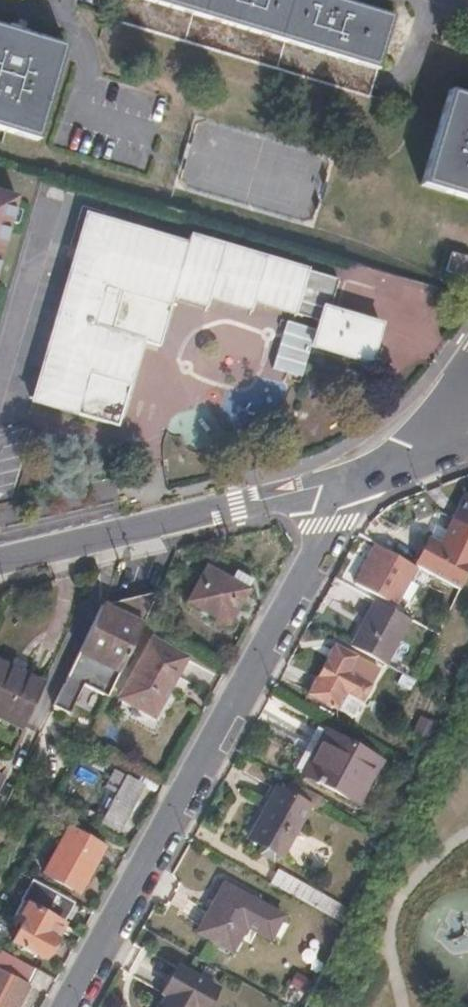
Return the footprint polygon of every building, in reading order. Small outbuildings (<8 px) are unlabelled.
[(345,1),(341,0),(147,0),(231,24),(315,50),(381,70),(397,17),(345,1)] [(67,44),(0,24),(0,128),(37,140),(67,44)] [(453,91),(422,190),(467,203),(467,95),(453,91)] [(0,191),(0,248),(16,195),(0,191)] [(329,280),(282,266),(189,236),(187,244),(87,214),(62,294),(30,399),(73,413),(114,426),(127,384),(141,340),(156,344),(163,323),(167,305),(170,298),(205,309),(207,301),(250,313),(253,308),(315,326),(316,326),(320,311),(329,280)] [(453,254),(446,273),(467,280),(467,279),(467,258),(453,254)] [(449,308),(451,301),(439,297),(437,304),(449,308)] [(369,367),(381,328),(320,311),(316,326),(315,326),(308,350),(369,367)] [(460,522),(464,512),(459,509),(453,519),(460,522)] [(464,512),(460,522),(453,519),(452,521),(454,522),(467,529),(467,513),(464,512)] [(467,567),(467,529),(454,522),(448,533),(434,527),(416,567),(423,571),(433,578),(457,590),(467,567)] [(382,596),(401,559),(377,545),(358,582),(382,596)] [(229,624),(247,589),(231,580),(205,567),(187,602),(229,624)] [(428,590),(433,578),(423,571),(417,583),(428,590)] [(247,589),(251,581),(235,572),(231,580),(247,589)] [(112,682),(140,621),(152,595),(148,596),(129,601),(101,607),(75,661),(52,709),(66,717),(80,689),(104,699),(112,682)] [(390,669),(414,624),(375,602),(350,647),(390,669)] [(152,719),(184,658),(152,641),(121,701),(152,719)] [(352,699),(362,683),(340,669),(349,655),(327,643),(300,688),(344,713),(347,708),(340,704),(345,695),(352,699)] [(414,681),(429,649),(419,644),(404,676),(414,681)] [(45,685),(0,662),(0,719),(22,730),(45,685)] [(347,708),(352,699),(345,695),(340,704),(347,708)] [(357,806),(380,765),(326,735),(305,777),(357,806)] [(117,827),(140,785),(129,779),(106,821),(117,827)] [(282,858),(311,808),(277,789),(248,840),(282,858)] [(80,892),(104,846),(71,828),(68,832),(55,826),(37,859),(49,865),(45,873),(80,892)] [(47,958),(76,903),(32,879),(21,900),(28,904),(20,919),(24,921),(14,941),(47,958)] [(244,928),(257,905),(223,886),(197,933),(231,952),(244,928)] [(281,919),(257,905),(244,928),(268,941),(281,919)] [(29,986),(28,984),(30,979),(36,968),(0,948),(0,1006),(18,1006),(29,986)] [(217,991),(177,968),(162,996),(167,999),(162,1006),(208,1006),(217,991)]
